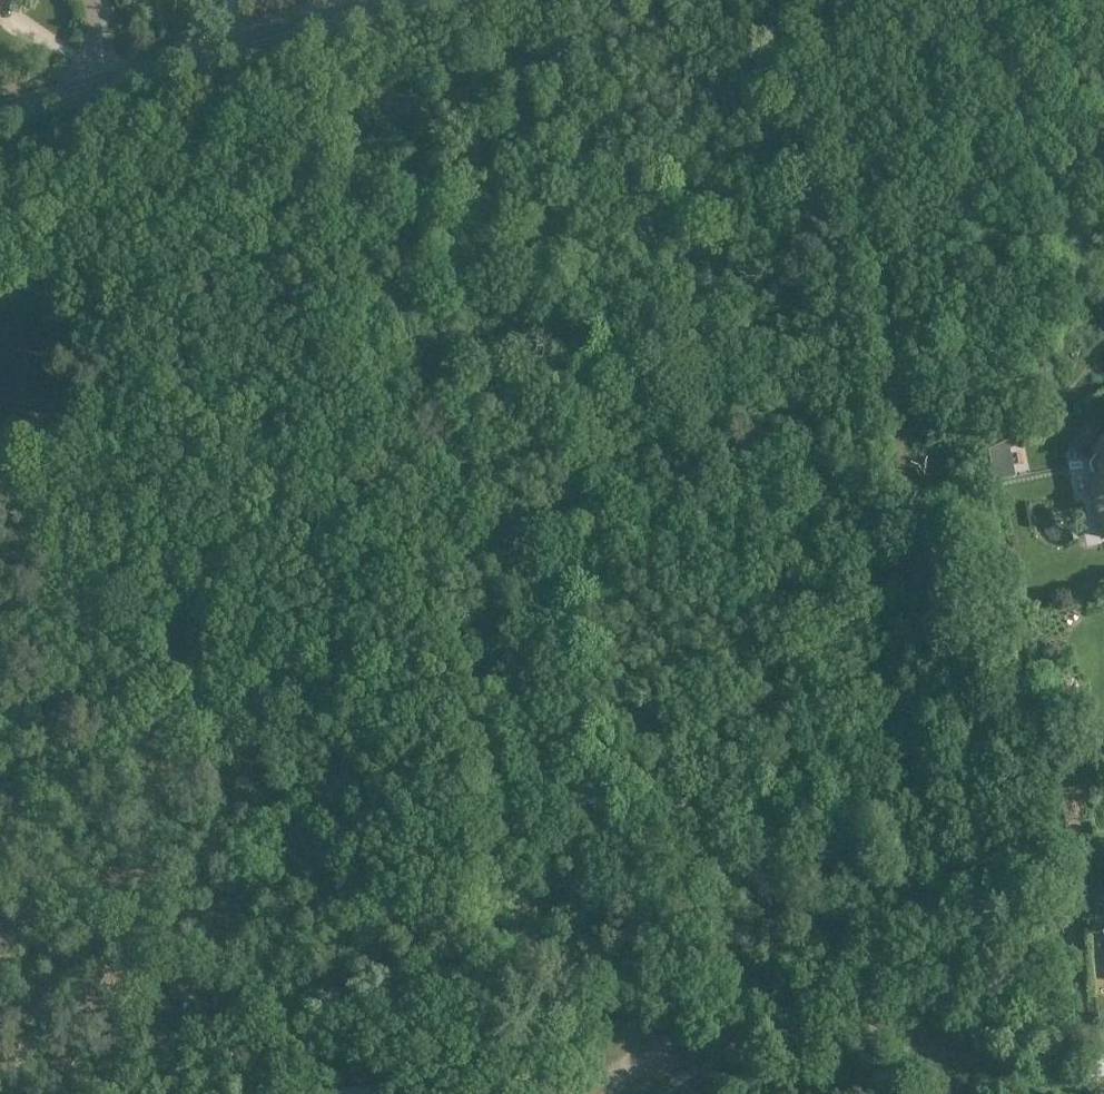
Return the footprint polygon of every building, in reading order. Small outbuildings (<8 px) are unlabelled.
[(1103,538),(1103,442),(1089,464),(1103,538)]
